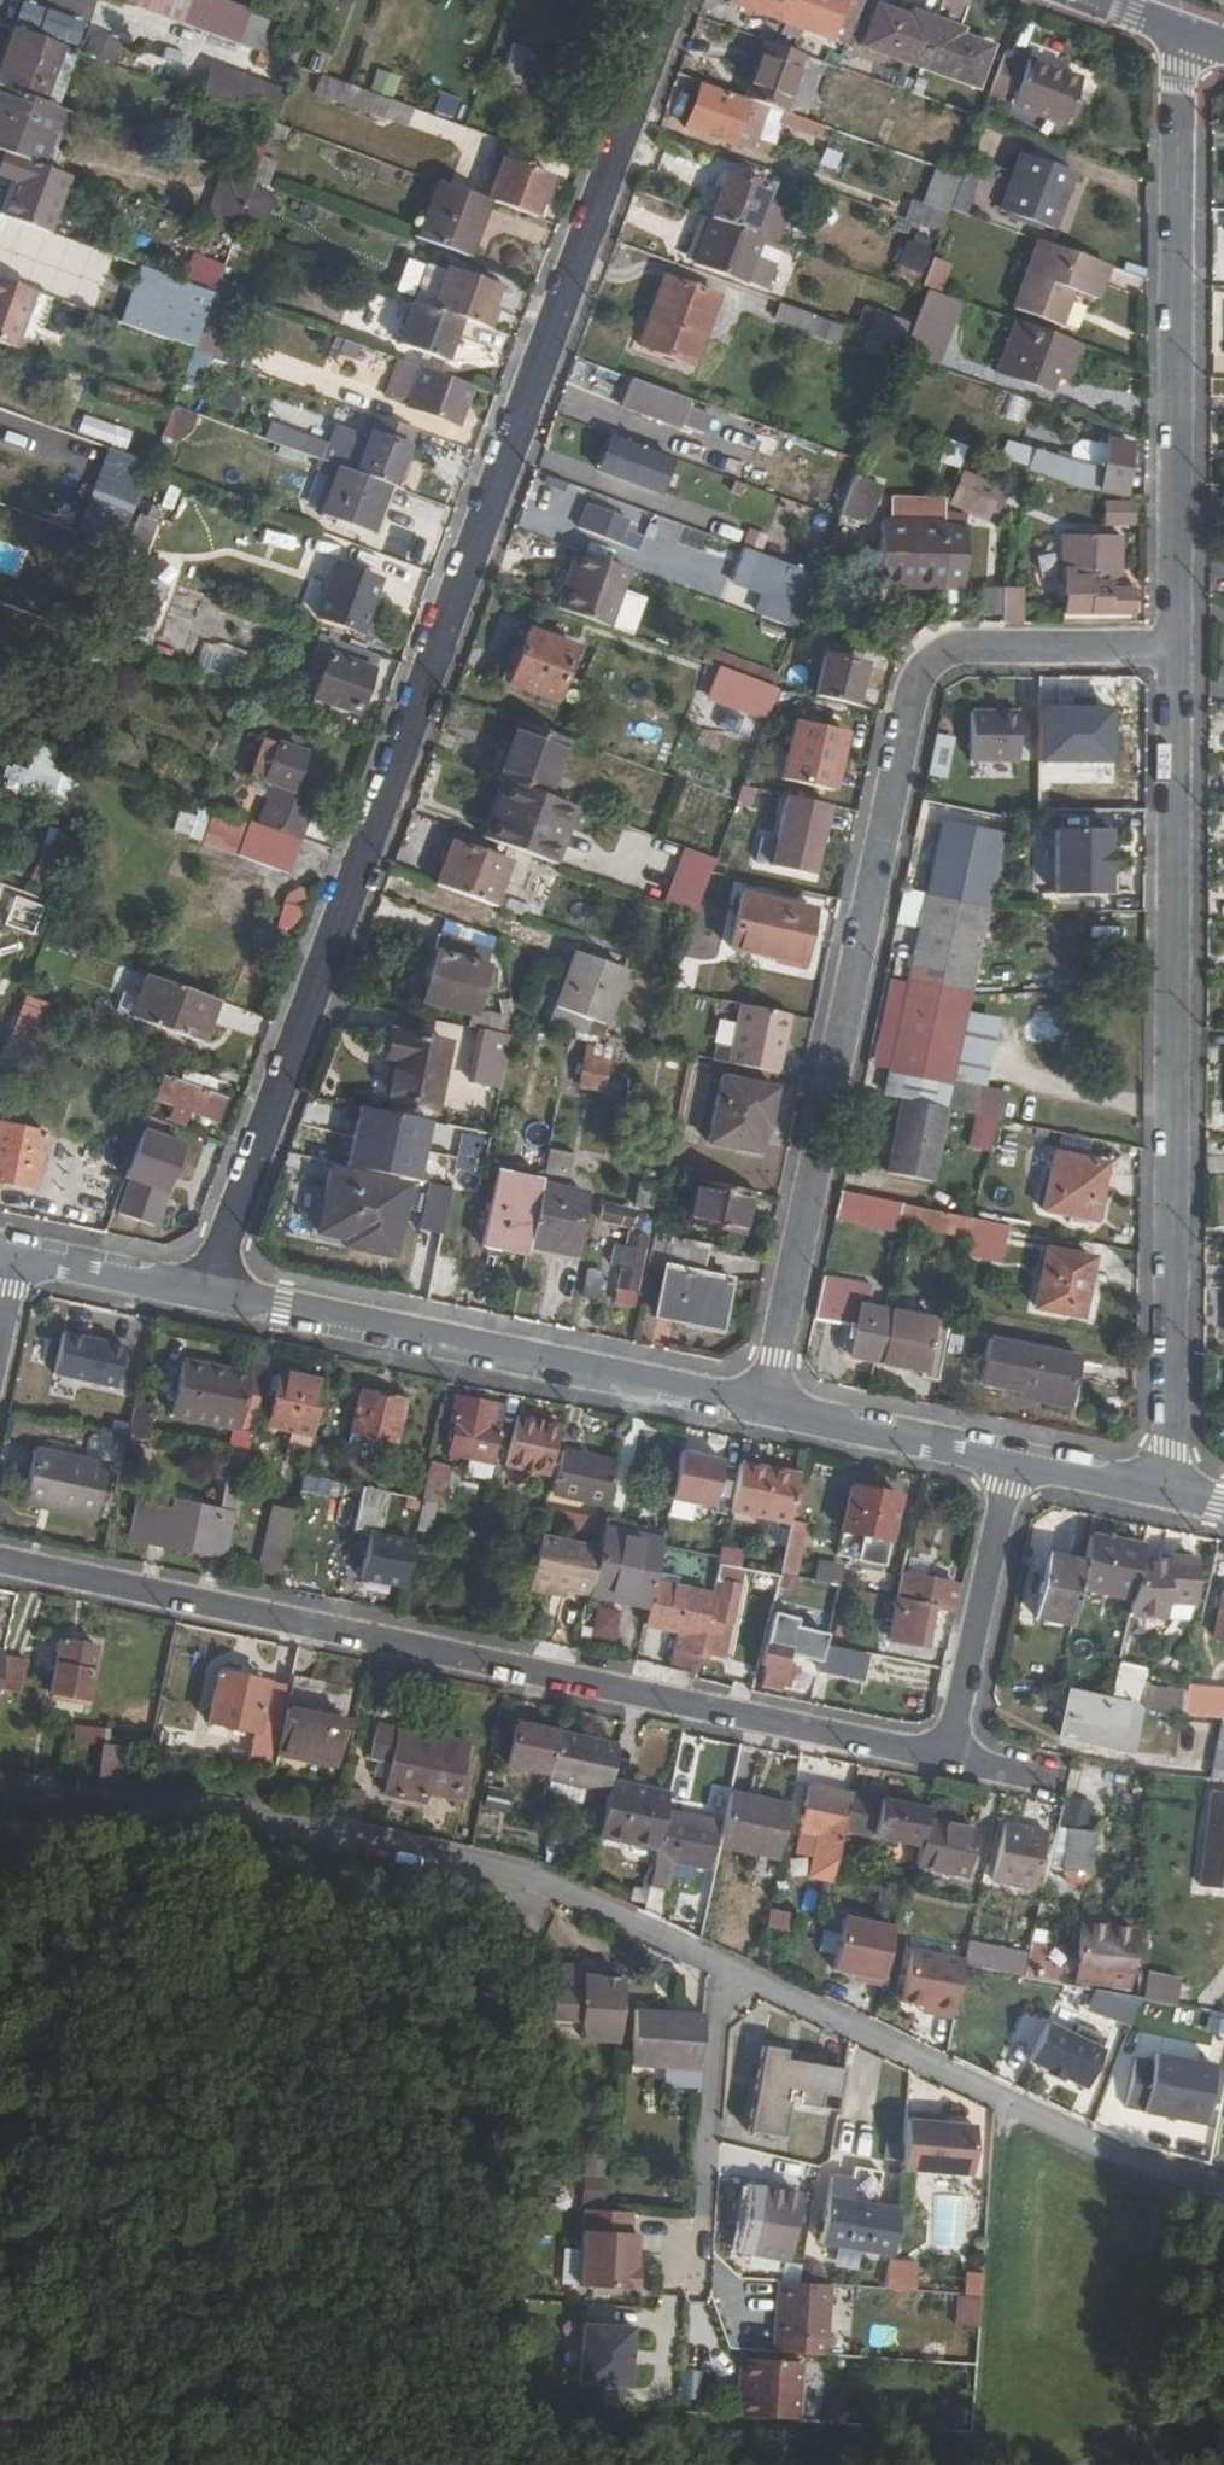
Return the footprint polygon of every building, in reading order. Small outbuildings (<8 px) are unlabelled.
[(180,24),(188,1),(185,0),(125,0),(124,3),(180,24)] [(247,15),(208,0),(188,0),(188,1),(180,24),(236,45),(247,15)] [(731,2),(781,20),(788,0),(732,0),(731,2)] [(852,0),(788,0),(781,20),(837,41),(852,0)] [(837,41),(828,64),(841,68),(866,0),(852,0),(837,41)] [(18,27),(82,36),(85,14),(21,5),(18,27)] [(922,67),(939,22),(913,13),(912,18),(881,7),(867,47),(922,67)] [(964,31),(939,22),(922,67),(978,88),(994,47),(963,37),(964,31)] [(0,87),(47,104),(67,47),(18,30),(15,40),(10,39),(3,60),(7,61),(0,78),(0,87)] [(89,33),(88,59),(117,60),(117,34),(89,33)] [(772,44),(766,42),(746,97),(792,115),(813,58),(772,44)] [(503,76),(527,84),(537,54),(514,45),(503,76)] [(274,122),(284,95),(170,52),(159,81),(184,89),(187,82),(203,86),(200,96),(274,122)] [(1080,80),(1005,53),(989,97),(1064,124),(1080,80)] [(393,95),(399,75),(379,69),(372,89),(393,95)] [(350,86),(335,82),(329,102),(378,119),(385,100),(350,86)] [(792,115),(746,97),(744,101),(704,86),(689,128),(732,144),(744,111),(791,128),(792,125),(797,127),(801,119),(792,115)] [(0,88),(0,151),(22,160),(41,166),(62,110),(47,104),(0,87),(0,88)] [(987,147),(995,125),(980,119),(973,141),(987,147)] [(235,137),(216,215),(263,226),(271,192),(254,188),(264,144),(235,137)] [(1076,169),(1023,150),(1002,207),(1056,227),(1076,169)] [(486,200),(532,217),(546,176),(483,152),(478,165),(496,172),(486,200)] [(22,160),(2,215),(48,233),(69,176),(41,166),(22,160)] [(986,172),(965,164),(960,176),(953,198),(973,206),(986,172)] [(729,175),(712,220),(752,235),(770,191),(729,175)] [(466,255),(486,200),(440,183),(419,238),(455,252),(466,255)] [(752,235),(712,220),(696,261),(747,280),(762,238),(752,235)] [(1098,296),(1110,261),(1051,240),(1026,307),(1062,320),(1075,287),(1098,296)] [(925,284),(944,288),(951,256),(905,247),(901,268),(927,274),(925,284)] [(483,327),(504,270),(466,255),(455,252),(434,308),(459,317),(483,327)] [(214,293),(238,302),(244,287),(218,278),(214,293)] [(667,279),(650,320),(692,336),(704,340),(720,299),(667,279)] [(35,293),(0,280),(0,344),(14,349),(17,342),(35,293)] [(53,299),(35,293),(17,342),(14,349),(23,353),(26,346),(35,349),(53,299)] [(224,339),(238,302),(214,293),(200,330),(224,339)] [(443,361),(459,317),(434,308),(413,300),(397,344),(443,361)] [(838,324),(781,304),(774,318),(810,332),(810,330),(831,339),(838,324)] [(870,311),(861,333),(892,345),(894,345),(903,323),(870,311)] [(692,336),(650,320),(639,348),(642,350),(632,377),(669,391),(680,363),(681,363),(692,336)] [(1050,392),(1071,340),(1018,321),(999,372),(1050,392)] [(892,345),(861,333),(856,347),(888,358),(892,345)] [(897,353),(928,364),(934,348),(903,336),(899,346),(897,353)] [(455,432),(473,386),(424,369),(407,414),(455,432)] [(669,391),(632,377),(613,424),(648,437),(662,403),(688,412),(693,399),(669,391)] [(196,415),(172,407),(162,435),(184,442),(196,415)] [(14,413),(0,408),(0,430),(5,432),(14,413)] [(113,444),(118,424),(83,415),(78,434),(113,444)] [(394,488),(414,432),(376,417),(355,474),(388,486),(394,488)] [(274,444),(318,459),(324,445),(281,431),(274,444)] [(612,434),(598,471),(663,497),(677,459),(612,434)] [(1077,491),(1126,497),(1134,444),(1109,440),(1109,445),(1088,442),(1081,447),(1079,464),(1034,452),(1029,468),(1048,476),(1048,482),(1077,491)] [(315,471),(335,477),(338,467),(318,459),(315,471)] [(370,535),(388,486),(355,474),(338,467),(335,477),(321,516),(370,535)] [(992,521),(1006,486),(964,469),(950,504),(992,521)] [(854,471),(839,511),(865,520),(881,481),(854,471)] [(1134,526),(1135,503),(1106,502),(1105,524),(1134,526)] [(592,504),(578,542),(637,562),(650,524),(592,504)] [(883,583),(948,585),(951,522),(886,518),(883,583)] [(270,527),(266,543),(305,552),(309,537),(270,527)] [(1110,623),(1134,623),(1134,580),(1123,580),(1116,580),(1116,569),(1123,569),(1122,541),(1093,541),(1093,534),(1055,533),(1056,568),(1061,569),(1061,613),(1110,614),(1110,623)] [(114,566),(120,549),(92,539),(85,557),(114,566)] [(583,551),(576,548),(563,585),(570,588),(583,551)] [(754,616),(803,629),(819,570),(742,550),(733,585),(760,593),(754,616)] [(563,585),(556,607),(607,626),(628,567),(583,551),(570,588),(563,585)] [(317,618),(360,634),(378,580),(337,566),(317,618)] [(1003,622),(1018,622),(1019,594),(1004,594),(1003,622)] [(187,629),(190,600),(172,598),(169,627),(187,629)] [(1060,623),(1110,623),(1110,614),(1061,613),(1060,623)] [(575,645),(528,628),(507,683),(554,701),(575,645)] [(356,713),(376,655),(336,641),(314,698),(356,713)] [(824,654),(816,695),(858,704),(866,661),(824,654)] [(776,686),(721,666),(713,687),(768,707),(776,686)] [(1022,764),(1023,711),(972,709),(970,762),(1022,764)] [(783,779),(840,794),(855,733),(799,719),(783,779)] [(566,740),(518,722),(497,780),(506,784),(545,797),(566,740)] [(930,734),(922,770),(937,774),(944,736),(930,734)] [(261,825),(300,840),(309,815),(284,807),(302,755),(263,741),(250,778),(272,786),(267,799),(270,802),(261,825)] [(506,784),(487,839),(551,862),(570,805),(545,797),(506,784)] [(741,784),(735,798),(747,801),(753,787),(741,784)] [(818,876),(835,805),(793,795),(777,865),(818,876)] [(175,834),(205,840),(209,815),(179,810),(175,834)] [(1056,815),(1056,828),(1106,827),(1105,814),(1056,815)] [(995,832),(937,821),(923,890),(981,901),(995,832)] [(287,873),(300,840),(261,825),(249,859),(287,873)] [(452,842),(436,885),(494,906),(509,862),(452,842)] [(48,886),(61,851),(47,846),(33,880),(48,886)] [(709,870),(715,857),(687,848),(667,904),(694,914),(709,870)] [(280,927),(300,931),(310,889),(289,885),(280,927)] [(903,983),(962,995),(980,903),(921,892),(903,983)] [(813,909),(742,893),(731,947),(776,958),(777,953),(801,957),(813,909)] [(1119,942),(1146,942),(1146,902),(1141,902),(1141,894),(1088,893),(1087,925),(1119,925),(1119,942)] [(625,969),(575,952),(556,1006),(604,1024),(625,969)] [(426,1002),(477,1013),(488,971),(439,955),(426,1002)] [(198,1042),(213,1000),(153,978),(145,975),(129,1017),(198,1042)] [(960,1007),(962,995),(903,983),(880,1093),(899,1097),(943,1106),(967,1111),(972,1082),(988,1013),(960,1007)] [(37,1028),(46,1002),(23,994),(14,1019),(37,1028)] [(797,1016),(747,1005),(733,1064),(786,1075),(797,1016)] [(28,1054),(37,1028),(14,1019),(4,1046),(28,1054)] [(512,1032),(485,1027),(477,1066),(503,1072),(512,1032)] [(444,1102),(453,1038),(395,1029),(390,1055),(400,1057),(395,1094),(444,1102)] [(606,1086),(612,1052),(592,1049),(591,1060),(584,1060),(581,1083),(606,1086)] [(780,1089),(725,1078),(712,1142),(760,1151),(766,1123),(772,1124),(780,1089)] [(164,1102),(215,1123),(223,1100),(204,1094),(206,1085),(191,1080),(186,1088),(171,1082),(164,1102)] [(996,1116),(999,1117),(1002,1088),(972,1082),(967,1111),(996,1116)] [(943,1106),(899,1097),(884,1169),(928,1177),(943,1106)] [(346,1164),(422,1183),(437,1124),(361,1105),(346,1164)] [(527,1147),(546,1150),(553,1120),(534,1116),(527,1147)] [(438,1164),(482,1172),(490,1133),(447,1124),(438,1164)] [(29,1188),(42,1134),(0,1126),(0,1182),(29,1188)] [(546,1168),(571,1175),(576,1155),(551,1148),(546,1168)] [(134,1151),(124,1179),(131,1180),(120,1208),(143,1217),(155,1188),(165,1192),(173,1166),(134,1151)] [(1107,1163),(1057,1152),(1045,1208),(1094,1218),(1107,1163)] [(317,1239),(393,1256),(410,1186),(332,1168),(317,1239)] [(485,1247),(526,1255),(529,1245),(541,1184),(542,1178),(501,1171),(485,1247)] [(751,1189),(701,1179),(693,1219),(742,1231),(751,1189)] [(646,1220),(655,1184),(640,1181),(627,1244),(618,1244),(615,1263),(623,1264),(616,1298),(635,1302),(651,1221),(646,1220)] [(447,1234),(451,1186),(425,1184),(421,1232),(447,1234)] [(541,1184),(529,1245),(574,1255),(586,1194),(541,1184)] [(837,1188),(833,1205),(903,1220),(907,1202),(837,1188)] [(983,1225),(981,1239),(1006,1244),(1008,1230),(983,1225)] [(706,1242),(673,1235),(666,1271),(663,1270),(655,1313),(716,1327),(725,1284),(698,1279),(706,1242)] [(1094,1260),(1047,1249),(1035,1307),(1080,1316),(1094,1260)] [(820,1273),(812,1316),(849,1323),(845,1345),(852,1347),(851,1356),(875,1360),(885,1307),(861,1303),(864,1282),(820,1273)] [(885,1307),(875,1360),(937,1371),(949,1319),(927,1315),(934,1278),(911,1273),(902,1311),(885,1307)] [(600,1293),(586,1290),(580,1316),(595,1319),(600,1293)] [(61,1333),(53,1378),(120,1391),(128,1345),(61,1333)] [(1061,1353),(989,1337),(979,1380),(1052,1395),(1061,1353)] [(256,1430),(267,1381),(187,1364),(176,1414),(256,1430)] [(317,1436),(328,1382),(284,1373),(274,1426),(317,1436)] [(405,1402),(364,1392),(354,1432),(397,1440),(405,1402)] [(496,1463),(507,1411),(457,1401),(453,1421),(459,1422),(453,1454),(473,1458),(496,1463)] [(137,1405),(129,1441),(147,1445),(154,1408),(137,1405)] [(511,1458),(553,1465),(561,1426),(519,1418),(511,1458)] [(91,1519),(104,1466),(37,1452),(26,1506),(91,1519)] [(675,1504),(723,1509),(729,1459),(681,1453),(675,1504)] [(550,1494),(545,1518),(563,1522),(567,1499),(607,1507),(616,1468),(565,1457),(557,1497),(550,1494)] [(469,1476),(493,1481),(496,1463),(473,1458),(469,1476)] [(551,1477),(553,1465),(511,1458),(509,1468),(551,1477)] [(731,1511),(791,1524),(798,1493),(801,1477),(741,1465),(731,1511)] [(452,1474),(433,1469),(425,1502),(445,1506),(452,1474)] [(135,1544),(228,1563),(245,1485),(230,1483),(221,1515),(178,1506),(175,1517),(142,1512),(135,1544)] [(854,1489),(841,1557),(888,1567),(902,1498),(854,1489)] [(394,1495),(367,1490),(357,1540),(372,1544),(363,1587),(406,1595),(416,1551),(384,1544),(394,1495)] [(545,1518),(544,1526),(603,1539),(604,1535),(610,1508),(607,1507),(567,1499),(563,1522),(545,1518)] [(287,1579),(301,1514),(278,1510),(264,1574),(287,1579)] [(791,1524),(780,1571),(797,1574),(807,1527),(791,1524)] [(591,1594),(591,1596),(649,1609),(654,1585),(661,1548),(604,1535),(603,1539),(600,1554),(591,1594)] [(1144,1548),(1089,1537),(1083,1565),(1078,1587),(1133,1598),(1141,1566),(1144,1548)] [(540,1542),(530,1591),(567,1598),(570,1590),(591,1594),(600,1554),(540,1542)] [(722,1547),(720,1562),(743,1566),(745,1551),(722,1547)] [(1034,1617),(1071,1626),(1078,1587),(1083,1565),(1046,1556),(1034,1617)] [(814,1581),(840,1588),(846,1566),(820,1559),(814,1581)] [(1167,1566),(1141,1566),(1133,1598),(1128,1618),(1163,1620),(1164,1602),(1194,1602),(1196,1562),(1167,1560),(1167,1566)] [(713,1597),(703,1645),(729,1651),(745,1568),(721,1564),(713,1597)] [(805,1579),(783,1575),(781,1581),(804,1586),(805,1579)] [(902,1576),(898,1599),(889,1639),(924,1646),(933,1607),(951,1610),(955,1586),(902,1576)] [(649,1609),(645,1628),(681,1635),(673,1671),(696,1677),(703,1645),(713,1597),(654,1585),(649,1609)] [(595,1607),(593,1640),(620,1641),(622,1608),(595,1607)] [(771,1633),(763,1669),(769,1670),(764,1689),(782,1693),(783,1690),(791,1691),(795,1668),(788,1666),(794,1638),(771,1633)] [(92,1673),(97,1647),(63,1640),(57,1667),(59,1667),(54,1692),(84,1697),(89,1672),(92,1673)] [(8,1645),(0,1643),(0,1684),(0,1682),(7,1648),(8,1645)] [(27,1653),(7,1648),(0,1682),(21,1686),(27,1653)] [(1118,1663),(1112,1698),(1137,1702),(1144,1670),(1118,1663)] [(254,1735),(249,1762),(272,1766),(275,1755),(290,1693),(267,1688),(268,1684),(221,1674),(208,1723),(254,1735)] [(353,1694),(293,1683),(290,1693),(275,1755),(298,1759),(305,1726),(329,1730),(333,1714),(349,1719),(353,1694)] [(1112,1698),(1074,1691),(1065,1736),(1134,1751),(1143,1708),(1137,1702),(1112,1698)] [(1223,1704),(1188,1698),(1184,1714),(1221,1718),(1223,1704)] [(74,1741),(104,1745),(105,1727),(76,1723),(74,1741)] [(550,1775),(559,1734),(517,1725),(509,1766),(550,1775)] [(381,1727),(374,1760),(395,1765),(389,1796),(432,1804),(434,1796),(463,1801),(469,1770),(458,1766),(462,1744),(381,1727)] [(1214,1779),(1223,1780),(1223,1729),(1214,1779)] [(607,1790),(610,1780),(616,1751),(599,1747),(600,1741),(560,1732),(559,1734),(550,1775),(550,1777),(607,1790)] [(616,1751),(618,1745),(600,1741),(599,1747),(616,1751)] [(395,1765),(374,1760),(367,1792),(389,1796),(395,1765)] [(667,1811),(671,1793),(610,1780),(607,1790),(598,1835),(660,1848),(667,1811)] [(845,1830),(853,1794),(812,1784),(802,1829),(821,1833),(812,1874),(834,1880),(834,1878),(845,1830)] [(519,1813),(521,1796),(490,1789),(487,1807),(519,1813)] [(1213,1792),(1195,1891),(1223,1897),(1223,1794),(1213,1792)] [(927,1820),(929,1810),(853,1794),(845,1830),(920,1846),(927,1820)] [(780,1860),(790,1807),(731,1795),(721,1847),(780,1860)] [(1067,1795),(1061,1821),(1087,1827),(1093,1801),(1067,1795)] [(682,1815),(667,1811),(660,1848),(650,1889),(667,1893),(674,1859),(699,1864),(711,1866),(718,1830),(682,1822),(682,1815)] [(1017,1828),(1033,1833),(1035,1821),(1019,1819),(1017,1828)] [(920,1846),(915,1866),(967,1877),(978,1831),(927,1820),(920,1846)] [(1048,1836),(1033,1833),(1017,1828),(1001,1825),(989,1880),(1036,1890),(1048,1836)] [(1072,1832),(1056,1830),(1048,1868),(1066,1870),(1072,1832)] [(1097,1836),(1072,1832),(1066,1870),(1065,1872),(1091,1874),(1097,1836)] [(707,1879),(711,1866),(699,1864),(696,1875),(707,1879)] [(768,1930),(790,1932),(792,1912),(770,1910),(768,1930)] [(893,1929),(843,1919),(831,1977),(881,1987),(893,1929)] [(1128,1990),(1129,1933),(1076,1931),(1074,1982),(1111,1989),(1128,1990)] [(1026,1978),(1062,1984),(1069,1952),(1032,1945),(1026,1978)] [(964,1967),(964,1962),(911,1949),(909,1957),(961,1967),(964,1967)] [(965,1959),(964,1967),(1022,1978),(1026,1959),(968,1949),(965,1959)] [(961,1967),(909,1957),(898,2000),(920,2006),(930,2008),(928,2014),(950,2020),(961,1967)] [(615,2028),(619,1980),(589,1978),(590,1967),(566,1965),(565,1977),(552,1976),(549,2015),(588,2018),(587,2026),(615,2028)] [(1176,2005),(1183,1980),(1150,1971),(1143,1995),(1176,2005)] [(1137,2022),(1140,1997),(1093,1992),(1090,2017),(1137,2022)] [(698,2084),(703,2010),(635,2005),(631,2064),(663,2066),(662,2081),(698,2084)] [(930,2008),(920,2006),(920,2012),(928,2014),(930,2008)] [(1022,2061),(1084,2090),(1104,2050),(1042,2020),(1022,2061)] [(787,2046),(764,2042),(748,2131),(783,2138),(789,2103),(836,2112),(844,2067),(785,2057),(787,2046)] [(1126,2109),(1203,2125),(1215,2064),(1150,2051),(1148,2059),(1137,2057),(1126,2109)] [(973,2122),(906,2116),(901,2169),(969,2175),(973,2122)] [(584,2176),(605,2176),(606,2155),(585,2154),(584,2176)] [(855,2180),(832,2177),(828,2198),(852,2202),(855,2180)] [(797,2193),(750,2184),(737,2250),(785,2259),(797,2193)] [(600,2210),(603,2187),(586,2185),(583,2207),(600,2210)] [(852,2202),(828,2198),(821,2240),(891,2252),(898,2210),(852,2202)] [(631,2212),(584,2210),(580,2287),(635,2290),(636,2268),(634,2268),(636,2234),(630,2234),(631,2212)] [(982,2326),(984,2274),(967,2273),(966,2296),(958,2296),(957,2325),(982,2326)] [(778,2280),(773,2351),(803,2353),(827,2354),(830,2284),(778,2280)] [(632,2327),(583,2324),(579,2380),(629,2383),(632,2327)] [(773,2351),(741,2349),(738,2387),(743,2388),(742,2415),(799,2418),(803,2353),(773,2351)]
